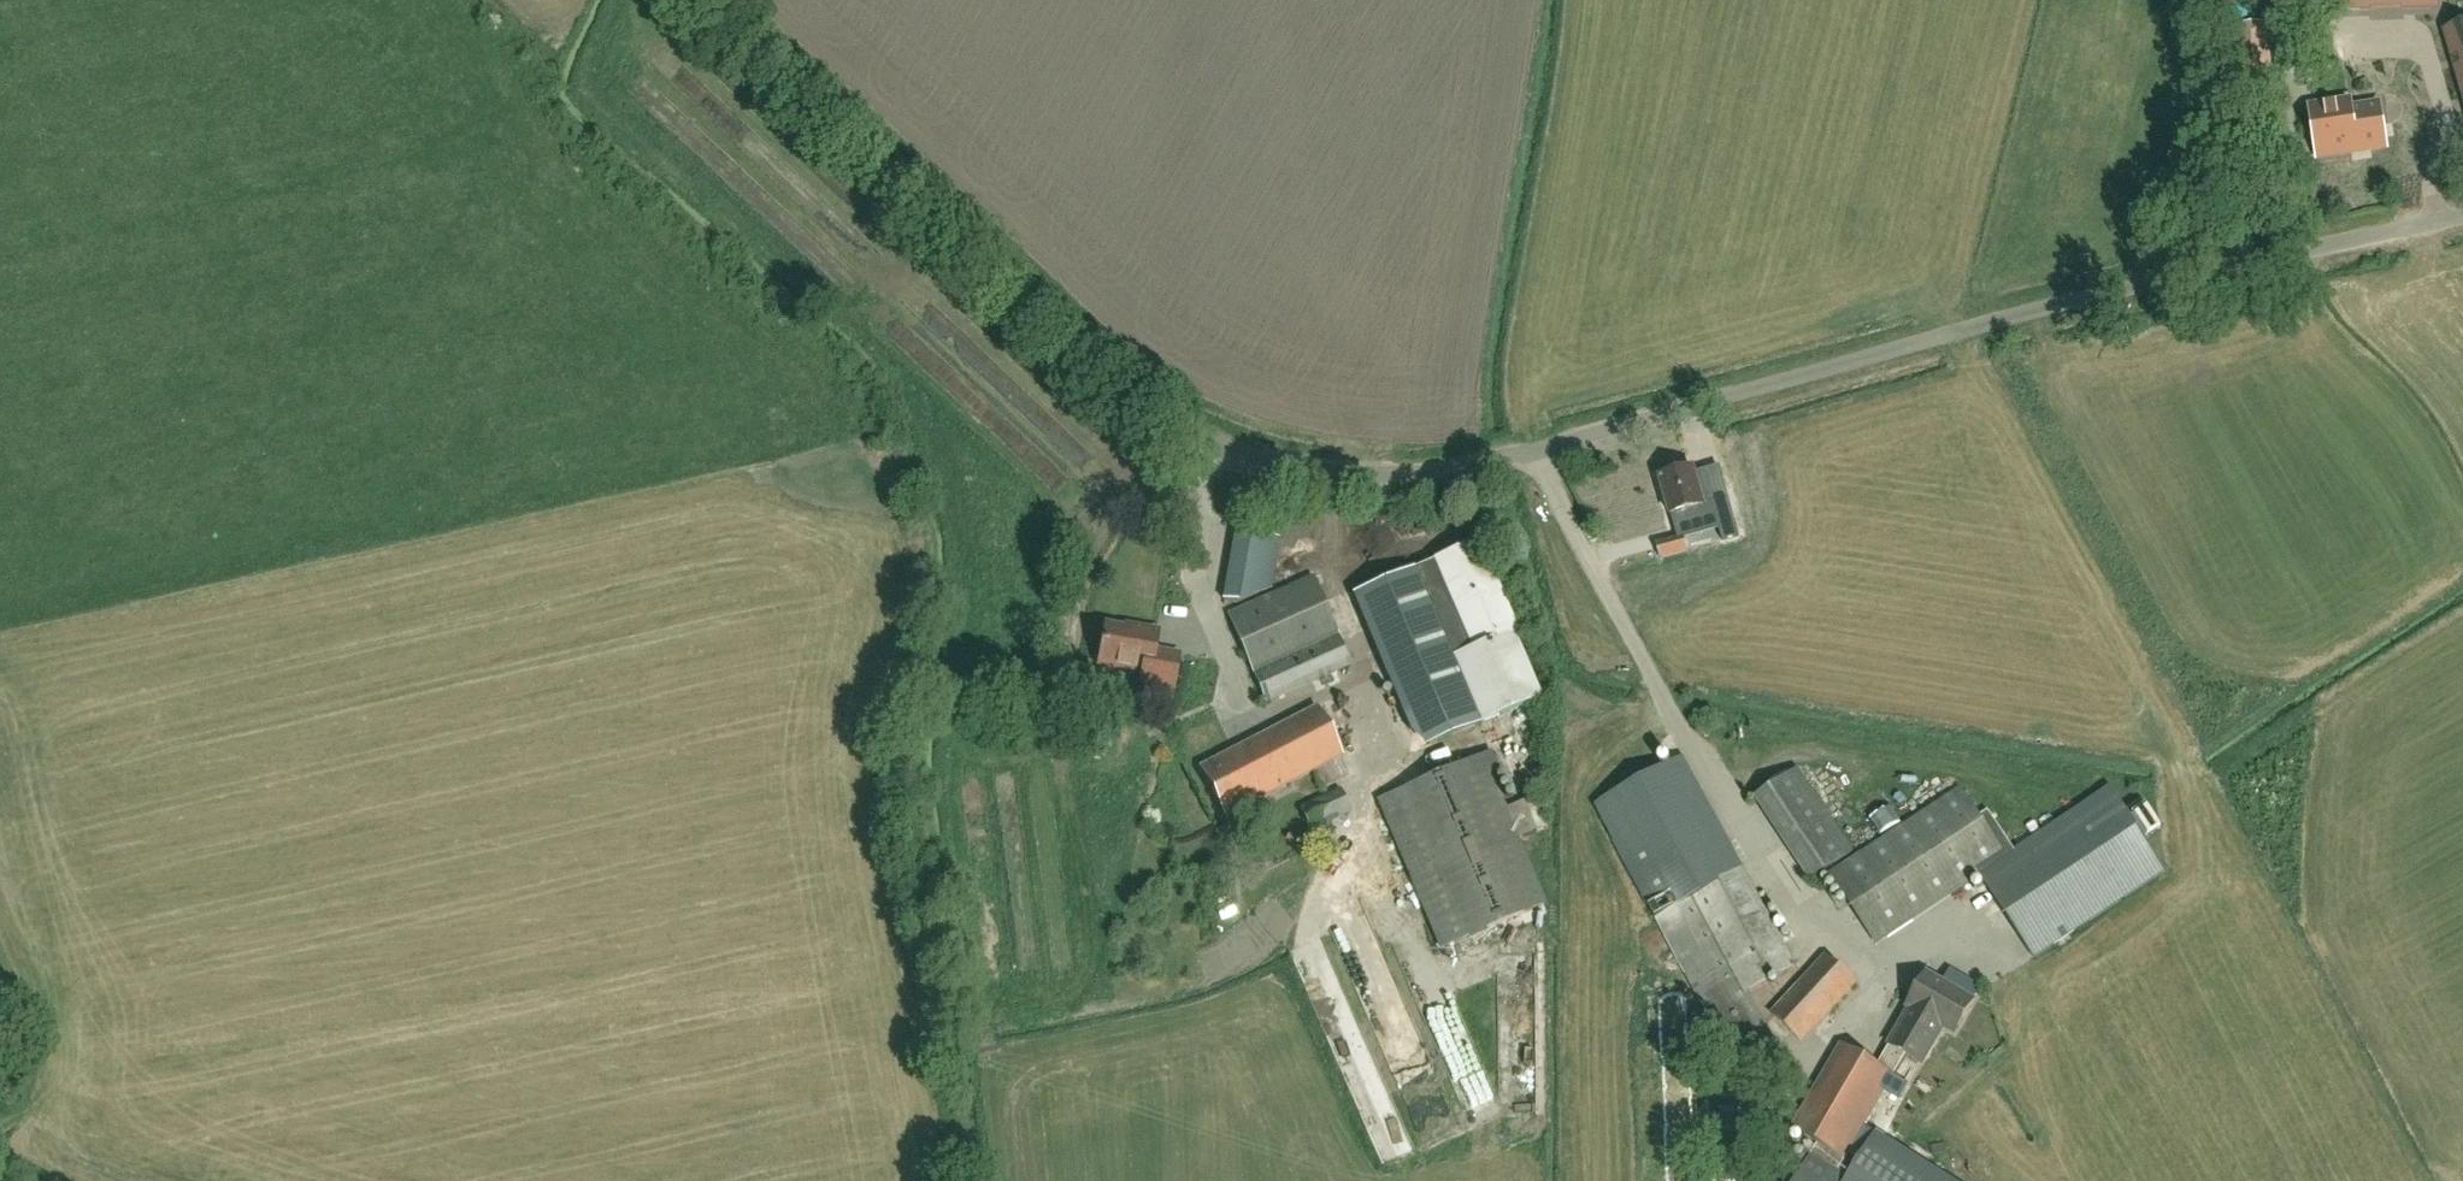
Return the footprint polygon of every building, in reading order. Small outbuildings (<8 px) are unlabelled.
[(2340,10),(2369,10),(2404,9),(2437,8),(2437,0),(2340,0),(2340,10)] [(2446,34),(2462,92),(2462,29),(2446,34)] [(2233,96),(2261,95),(2261,80),(2267,80),(2266,42),(2232,43),(2233,96)] [(2350,102),(2309,108),(2313,133),(2310,134),(2313,149),(2315,149),(2317,158),(2351,153),(2371,150),(2387,147),(2382,116),(2353,121),(2351,109),(2350,102)] [(1661,479),(1671,516),(1684,513),(1687,522),(1715,514),(1721,536),(1740,532),(1729,495),(1727,496),(1721,473),(1697,481),(1694,470),(1661,479)] [(1235,530),(1223,602),(1238,605),(1269,591),(1278,537),(1235,530)] [(1689,553),(1689,552),(1701,549),(1696,532),(1681,536),(1681,538),(1656,544),(1657,546),(1645,549),(1645,546),(1642,546),(1641,544),(1636,545),(1637,546),(1624,549),(1621,540),(1602,545),(1604,555),(1609,554),(1613,569),(1640,562),(1641,564),(1660,560),(1660,561),(1689,553)] [(1541,701),(1513,635),(1517,633),(1479,543),(1434,562),(1414,570),(1451,659),(1480,727),(1541,701)] [(1477,726),(1412,571),(1353,596),(1418,751),(1477,726)] [(1226,617),(1265,705),(1266,705),(1268,705),(1267,704),(1350,667),(1312,579),(1226,617)] [(1136,633),(1105,628),(1098,664),(1141,672),(1139,684),(1173,690),(1179,656),(1155,652),(1158,633),(1136,629),(1136,633)] [(1317,706),(1201,767),(1227,817),(1343,757),(1317,706)] [(1490,774),(1500,770),(1493,753),(1389,797),(1376,801),(1439,951),(1546,906),(1520,843),(1529,839),(1547,831),(1535,804),(1526,808),(1523,802),(1506,809),(1490,774)] [(1595,806),(1652,912),(1653,912),(1731,1056),(1771,1035),(1747,991),(1795,965),(1740,865),(1683,759),(1595,806)] [(1798,770),(1756,798),(1810,880),(1852,853),(1798,770)] [(1299,808),(1310,833),(1353,813),(1341,789),(1299,808)] [(1876,943),(1980,875),(2035,958),(2165,871),(2110,789),(2014,852),(1988,813),(1979,820),(1960,790),(1831,874),(1876,943)] [(1826,955),(1772,1015),(1802,1043),(1856,983),(1826,955)] [(1928,973),(1909,1006),(1912,1008),(1943,1026),(1956,1033),(1975,1001),(1928,973)] [(1796,1180),(1949,1180),(1895,1147),(1876,1135),(1849,1177),(1838,1170),(1906,1054),(1922,1063),(1943,1026),(1912,1008),(1890,1045),(1892,1046),(1880,1067),(1841,1044),(1791,1127),(1819,1145),(1796,1180)]
